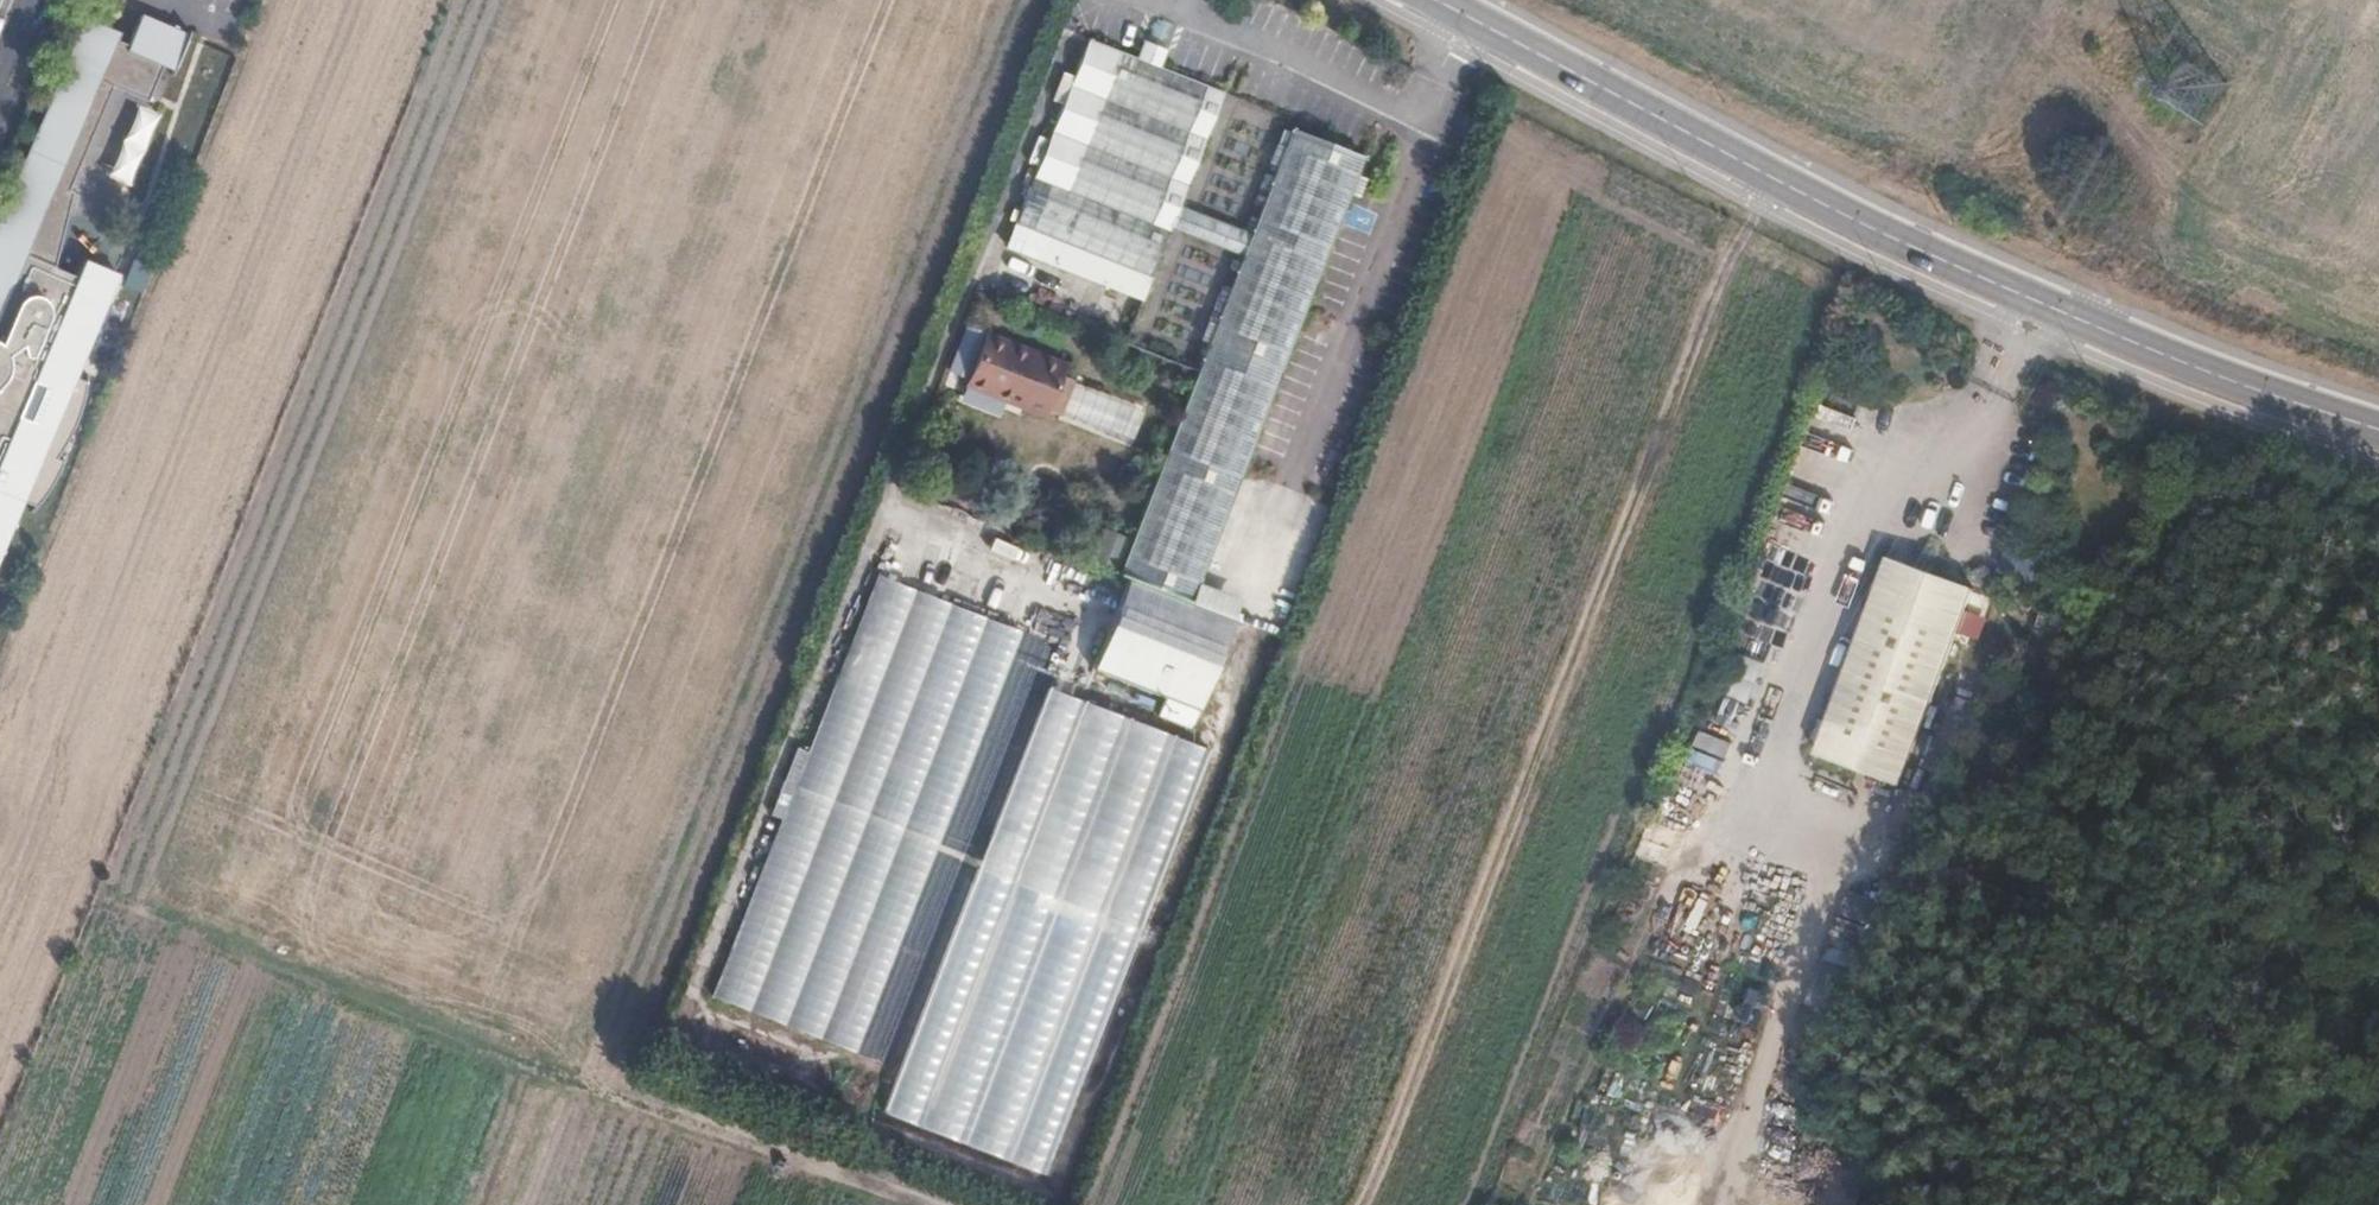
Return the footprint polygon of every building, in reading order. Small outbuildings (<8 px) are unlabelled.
[(18,505),(31,509),(35,505),(49,481),(57,464),(49,461),(61,446),(74,416),(79,394),(81,383),(69,379),(112,276),(77,262),(70,278),(48,269),(66,193),(62,190),(106,86),(141,102),(156,67),(167,71),(184,30),(136,9),(124,40),(112,36),(114,28),(79,13),(0,201),(0,548),(18,505)] [(1006,248),(1042,263),(1048,246),(1148,284),(1170,228),(1179,205),(1220,101),(1085,47),(1006,248)] [(107,180),(134,187),(154,109),(127,102),(107,180)] [(1099,527),(1087,561),(1117,572),(1116,576),(1232,619),(1239,599),(1198,584),(1348,195),(1359,199),(1366,178),(1357,174),(1363,157),(1289,128),(1282,144),(1275,142),(1241,230),(1179,205),(1170,228),(1239,255),(1195,369),(1130,539),(1099,527)] [(1048,246),(1042,263),(1031,291),(1130,331),(1148,284),(1048,246)] [(122,287),(140,293),(150,265),(132,259),(122,287)] [(1028,397),(1040,363),(1043,357),(966,327),(947,375),(1024,406),(1028,397)] [(1055,368),(1040,363),(1028,397),(1042,402),(1055,368)] [(1907,777),(1983,581),(1898,548),(1822,744),(1907,777)] [(854,1054),(1019,631),(875,573),(806,752),(794,748),(768,816),(778,819),(709,996),(854,1054)] [(1221,645),(1118,604),(1090,670),(1163,697),(1156,715),(1190,728),(1221,645)] [(1141,934),(1209,749),(1046,686),(976,868),(1141,934)]
